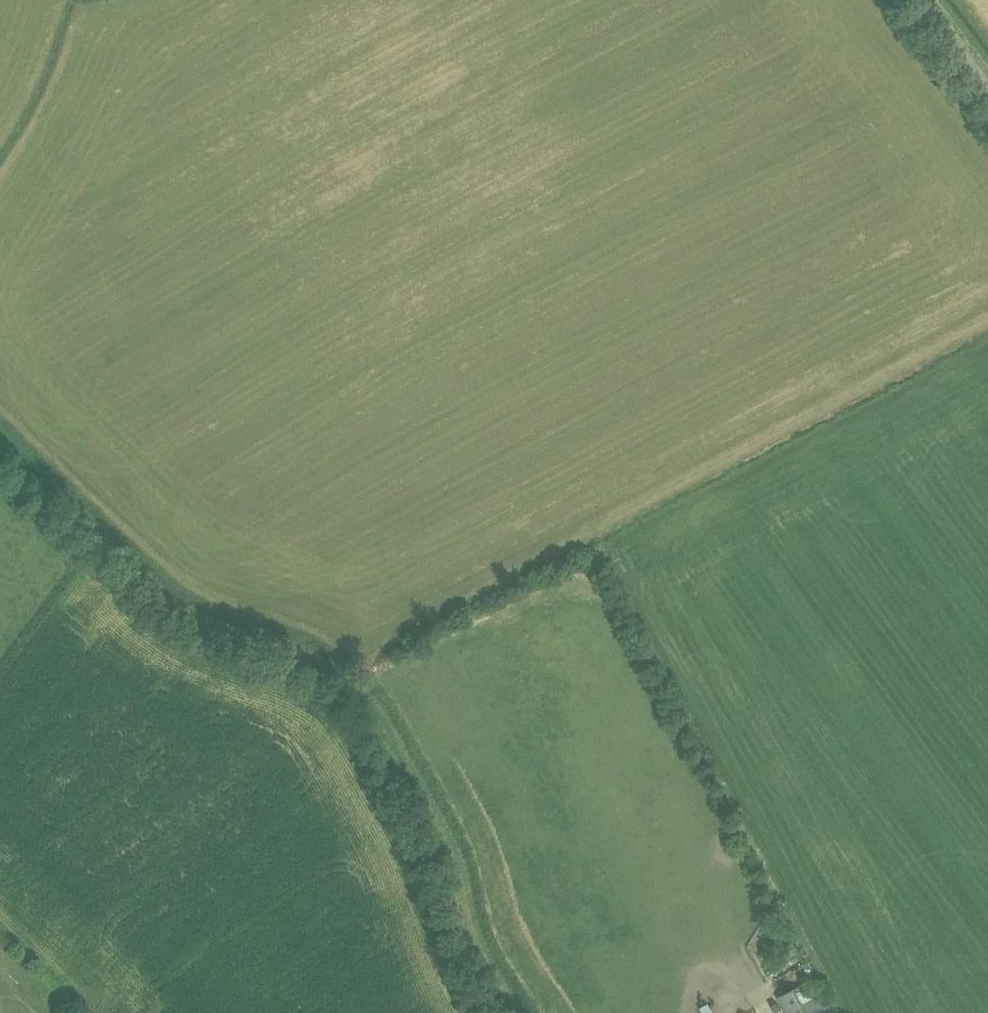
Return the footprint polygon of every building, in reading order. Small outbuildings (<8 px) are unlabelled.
[(780,998),(788,1012),(825,1012),(809,983),(780,998)]
